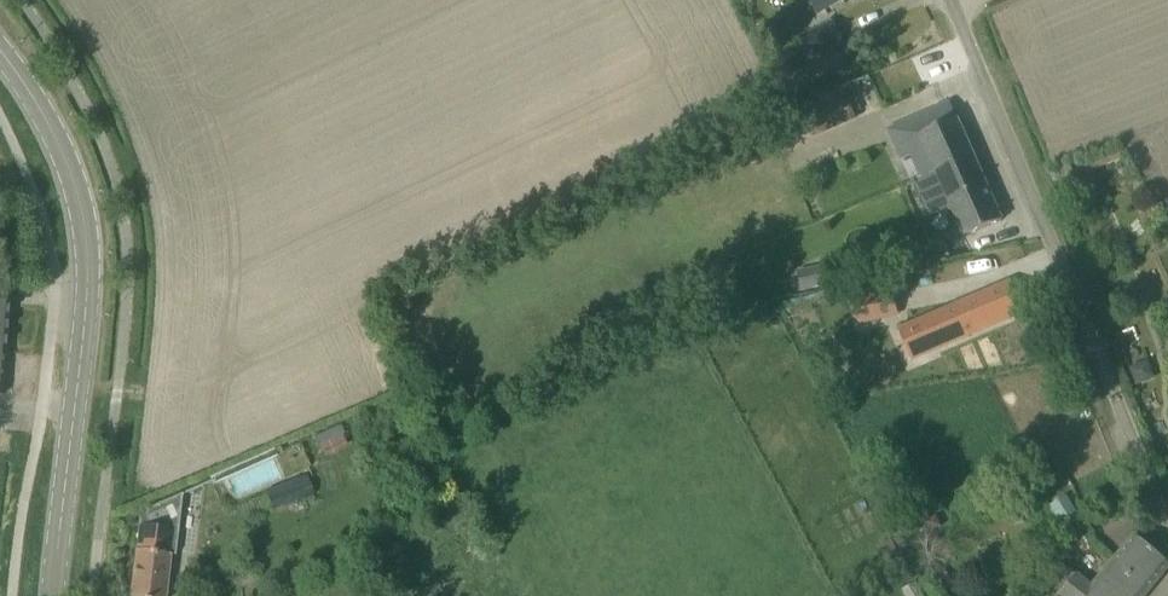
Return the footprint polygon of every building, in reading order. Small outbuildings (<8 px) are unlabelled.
[(823,11),(837,4),(846,0),(818,0),(823,11)] [(806,60),(842,43),(833,23),(796,40),(806,60)] [(920,177),(934,170),(935,172),(973,155),(950,103),(888,130),(900,158),(910,154),(920,177)] [(1002,220),(973,155),(935,172),(934,170),(920,177),(911,181),(926,217),(950,206),(964,237),(1002,220)] [(1011,285),(908,329),(919,356),(1023,313),(1011,285)] [(892,291),(852,300),(857,324),(883,318),(881,311),(895,308),(892,291)] [(1059,461),(1035,473),(1048,498),(1071,487),(1059,461)] [(1125,499),(1138,492),(1122,463),(1108,470),(1125,499)] [(296,480),(266,491),(273,510),(303,499),(302,497),(313,493),(307,476),(296,480)] [(168,554),(175,555),(178,530),(168,529),(162,508),(141,518),(140,525),(138,525),(135,550),(130,595),(163,595),(168,554)] [(1147,590),(1167,565),(1167,562),(1137,536),(1121,555),(1114,563),(1147,590)] [(1046,579),(1058,589),(1066,595),(1143,595),(1147,590),(1114,563),(1091,588),(1073,572),(1060,561),(1046,579)]
